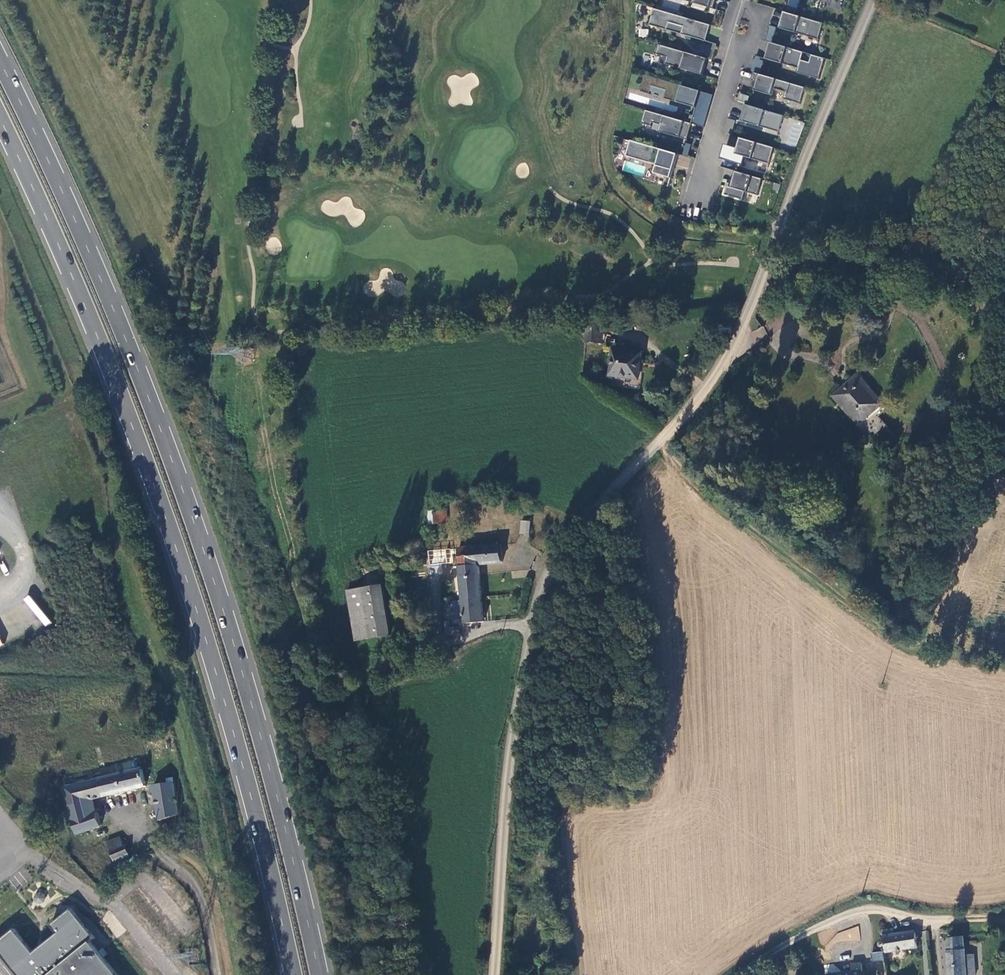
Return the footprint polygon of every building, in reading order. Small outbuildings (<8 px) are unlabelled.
[(714,9),(717,0),(684,0),(714,9)] [(799,0),(788,0),(786,5),(796,8),(799,0)] [(711,25),(655,8),(650,25),(668,30),(670,22),(684,27),(682,34),(707,41),(711,25)] [(819,40),(824,23),(786,12),(781,29),(819,40)] [(788,46),(792,32),(769,25),(765,40),(788,46)] [(638,35),(646,37),(648,30),(640,28),(638,35)] [(772,43),(767,59),(800,69),(804,52),(772,43)] [(704,75),(709,59),(660,45),(657,54),(668,58),(666,64),(704,75)] [(756,58),(752,71),(760,73),(764,61),(761,60),(756,58)] [(806,87),(755,73),(753,81),(759,82),(757,91),(773,95),(775,89),(787,92),(785,99),(801,104),(806,87)] [(650,94),(653,86),(668,90),(665,99),(697,108),(702,92),(646,75),(641,92),(650,94)] [(714,95),(702,92),(697,108),(695,116),(693,123),(693,124),(705,127),(714,95)] [(751,97),(741,94),(739,100),(748,103),(751,97)] [(746,105),(741,121),(780,132),(785,116),(746,105)] [(693,124),(646,110),(643,123),(652,126),(653,123),(663,125),(661,132),(688,140),(693,124)] [(727,118),(725,127),(732,129),(734,120),(727,118)] [(795,147),(804,122),(791,118),(783,143),(795,147)] [(775,148),(742,138),(737,155),(770,164),(775,148)] [(679,154),(631,140),(627,156),(658,165),(656,173),(672,178),(679,154)] [(682,155),(687,156),(690,145),(685,143),(682,155)] [(688,159),(678,161),(679,167),(689,166),(688,159)] [(763,179),(738,172),(733,188),(758,195),(763,179)] [(604,321),(588,322),(588,323),(589,323),(589,324),(589,325),(588,325),(587,325),(586,343),(603,344),(604,321)] [(615,350),(611,375),(639,379),(642,353),(615,350)] [(875,418),(882,411),(855,378),(845,385),(848,389),(837,397),(852,415),(848,419),(855,426),(870,412),(875,418)] [(447,510),(429,511),(430,524),(448,524),(447,510)] [(522,520),(521,534),(530,535),(532,521),(522,520)] [(472,547),(458,549),(460,567),(479,565),(502,563),(502,545),(472,547)] [(427,550),(429,565),(455,562),(454,547),(427,550)] [(482,597),(481,577),(479,565),(460,567),(463,599),(477,598),(482,597)] [(383,586),(361,589),(348,591),(357,640),(391,635),(383,586)] [(27,596),(23,599),(45,625),(50,622),(27,596)] [(477,598),(463,599),(464,611),(466,623),(484,622),(482,597),(477,598)] [(464,611),(463,599),(455,600),(456,624),(466,623),(464,611)] [(65,788),(69,805),(94,799),(146,786),(142,769),(65,788)] [(174,782),(153,785),(159,821),(179,815),(174,782)] [(94,799),(69,805),(72,819),(98,811),(94,799)] [(72,819),(76,835),(102,826),(98,811),(72,819)] [(121,837),(107,842),(115,862),(131,856),(127,846),(124,847),(121,837)] [(41,903),(46,894),(37,890),(33,900),(41,903)] [(92,941),(98,936),(73,905),(51,924),(57,932),(33,951),(16,931),(0,944),(0,950),(20,974),(120,974),(92,941)] [(838,940),(859,940),(859,930),(838,929),(838,940)] [(882,936),(880,936),(881,942),(877,943),(877,948),(881,948),(883,951),(882,951),(918,947),(916,930),(892,934),(888,935),(882,936)] [(964,936),(948,939),(950,974),(973,974),(974,974),(973,954),(965,955),(964,936)] [(884,959),(883,952),(871,953),(872,961),(884,959)] [(878,970),(863,972),(862,962),(852,964),(853,971),(840,973),(838,974),(879,974),(878,970)]
